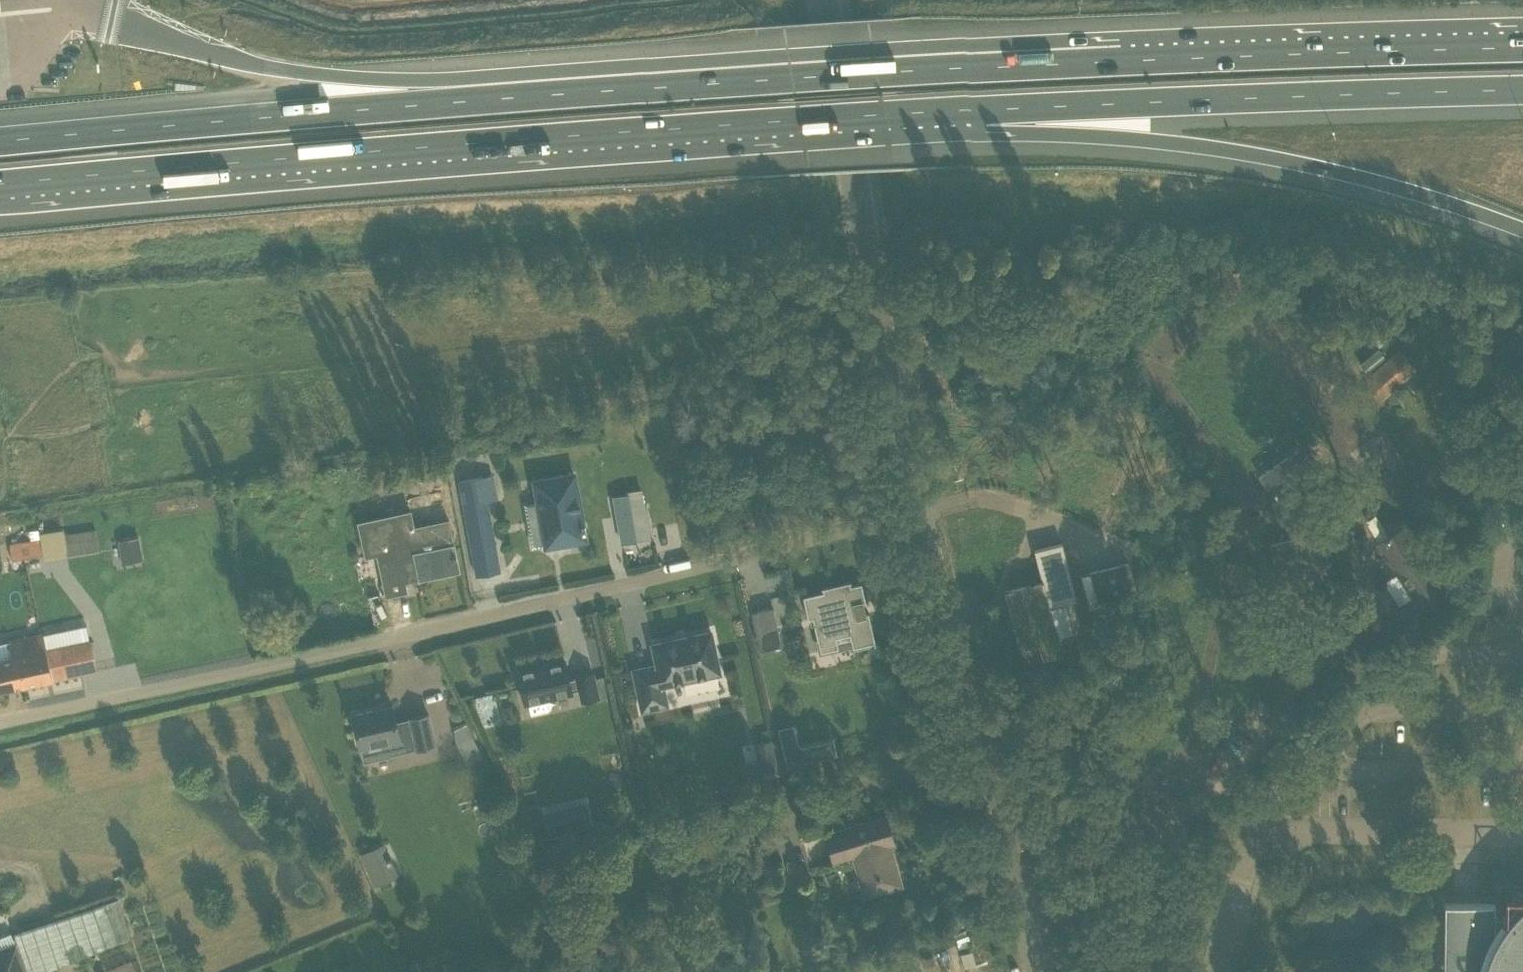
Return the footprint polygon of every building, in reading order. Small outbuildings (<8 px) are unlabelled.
[(1388,396),(1417,368),(1400,350),(1364,383),(1385,406),(1392,400),(1388,396)] [(1270,487),(1303,467),(1295,454),(1262,475),(1270,487)] [(536,503),(527,505),(534,544),(546,542),(546,545),(586,538),(584,530),(586,530),(585,524),(583,524),(573,470),(531,478),(536,503)] [(474,477),(458,480),(476,575),(500,571),(486,501),(479,502),(474,477)] [(635,531),(649,529),(642,488),(627,491),(627,493),(612,496),(620,543),(637,540),(635,531)] [(386,595),(404,591),(407,590),(403,572),(417,569),(418,577),(458,568),(459,570),(460,570),(454,543),(449,520),(414,527),(410,511),(359,522),(366,556),(378,553),(386,595)] [(1407,522),(1378,541),(1390,560),(1395,568),(1398,573),(1403,581),(1406,586),(1412,594),(1421,609),(1450,590),(1434,565),(1440,561),(1430,546),(1424,550),(1407,522)] [(95,529),(65,534),(68,553),(99,548),(95,529)] [(143,559),(139,536),(118,540),(122,562),(143,559)] [(1339,541),(1345,565),(1364,560),(1358,536),(1339,541)] [(41,538),(9,543),(12,558),(43,553),(41,538)] [(1018,604),(1009,606),(1021,652),(1040,647),(1043,658),(1062,652),(1058,637),(1061,636),(1061,635),(1073,631),(1066,602),(1077,599),(1062,542),(1035,549),(1043,580),(1013,587),(1018,604)] [(1128,562),(1090,572),(1099,607),(1138,597),(1128,562)] [(823,590),(803,595),(808,618),(812,617),(821,651),(839,647),(836,637),(850,634),(853,647),(874,642),(875,645),(876,644),(868,611),(867,611),(867,612),(865,612),(863,601),(864,601),(865,602),(866,602),(861,581),(850,584),(850,581),(851,581),(850,580),(821,587),(822,588),(823,588),(823,590)] [(782,644),(773,607),(752,612),(760,649),(782,644)] [(47,650),(20,655),(26,684),(53,679),(83,672),(97,669),(90,640),(87,624),(43,634),(47,649),(47,650)] [(721,671),(711,630),(689,635),(689,634),(674,637),(674,638),(653,643),(657,664),(634,669),(643,709),(668,704),(663,684),(721,671)] [(0,658),(0,690),(26,684),(20,655),(47,650),(47,649),(43,634),(11,641),(14,655),(0,658)] [(569,679),(565,659),(518,670),(526,702),(572,691),(572,690),(580,689),(582,700),(599,696),(593,672),(577,676),(577,677),(569,679)] [(393,704),(353,713),(360,747),(364,762),(393,755),(393,753),(389,740),(400,737),(414,734),(417,748),(436,744),(428,713),(410,717),(410,719),(397,722),(393,704)] [(796,722),(780,725),(788,764),(838,754),(834,737),(801,745),(796,722)] [(473,735),(457,742),(467,763),(483,755),(473,735)] [(762,778),(758,760),(745,763),(749,781),(762,778)] [(565,806),(545,811),(550,833),(570,829),(565,806)] [(867,893),(902,883),(890,844),(894,843),(886,814),(826,831),(834,860),(856,854),(867,893)] [(389,878),(374,847),(360,854),(374,885),(389,878)] [(131,937),(117,898),(12,934),(27,971),(43,971),(131,937)] [(1517,904),(1512,910),(1507,916),(1502,922),(1498,929),(1494,936),(1494,904),(1444,903),(1443,971),(1522,971),(1522,899),(1517,904)] [(12,934),(11,933),(0,937),(0,971),(27,971),(12,934)] [(976,965),(972,951),(961,954),(964,967),(976,965)] [(101,971),(126,971),(128,971),(135,968),(131,959),(101,971)]
